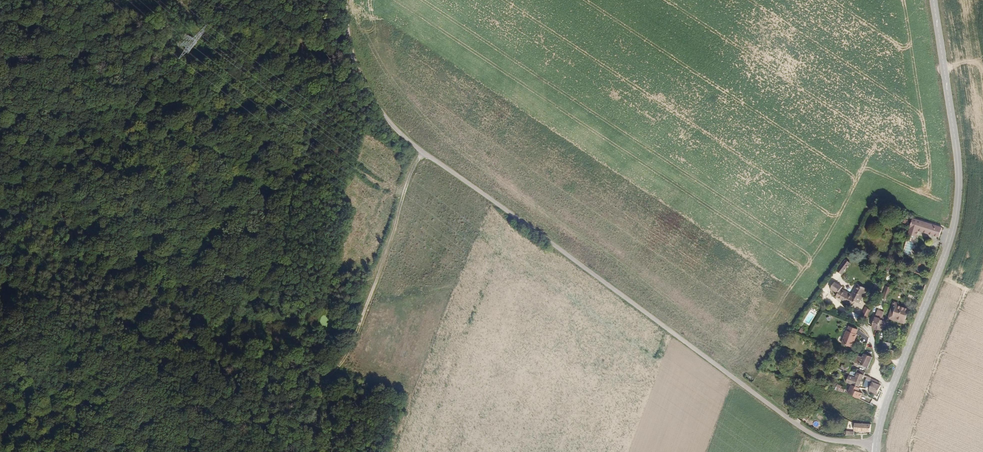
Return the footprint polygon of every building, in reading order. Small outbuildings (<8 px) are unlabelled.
[(915,232),(935,240),(939,231),(910,220),(906,234),(913,237),(915,232)] [(833,272),(838,274),(844,264),(840,261),(833,272)] [(836,294),(837,292),(840,286),(831,283),(828,290),(836,294)] [(849,297),(853,299),(857,288),(852,285),(847,297),(849,297)] [(879,298),(885,300),(889,288),(884,286),(879,298)] [(851,303),(856,305),(862,290),(857,288),(853,299),(851,303)] [(866,294),(873,297),(875,290),(868,288),(866,294)] [(833,299),(849,307),(851,303),(853,299),(849,297),(848,299),(836,294),(833,299)] [(887,316),(903,322),(907,311),(896,308),(896,306),(891,304),(887,316)] [(860,314),(866,316),(869,308),(864,306),(860,314)] [(869,328),(875,331),(879,317),(881,312),(876,311),(869,328)] [(849,339),(851,333),(841,328),(839,334),(849,339)] [(836,345),(846,348),(849,339),(839,334),(836,345)] [(851,364),(864,370),(869,359),(859,355),(858,358),(855,357),(851,364)] [(849,386),(856,389),(861,377),(853,373),(851,373),(847,374),(845,378),(843,383),(847,385),(849,386)] [(863,393),(864,390),(867,381),(863,378),(858,390),(863,393)] [(865,396),(873,399),(879,386),(872,384),(870,387),(865,396)] [(862,397),(855,394),(857,390),(856,389),(849,386),(845,397),(853,400),(859,403),(862,397)] [(853,431),(869,432),(870,424),(854,423),(853,431)]
